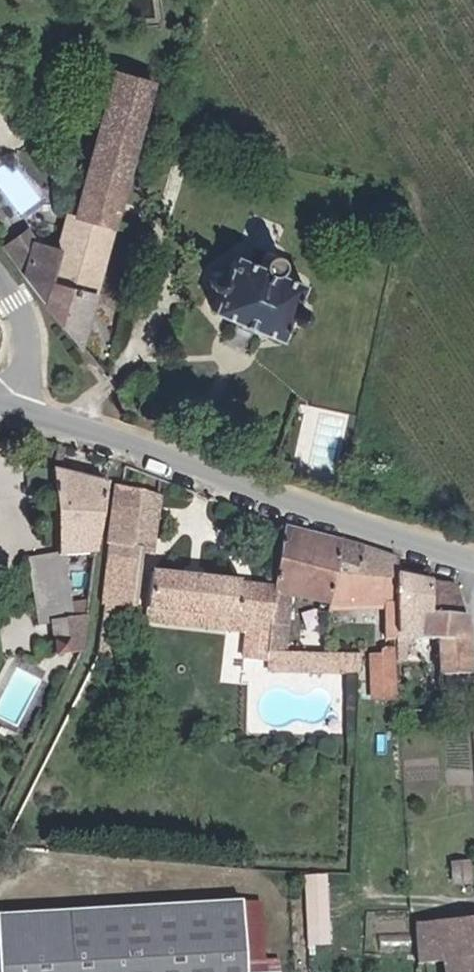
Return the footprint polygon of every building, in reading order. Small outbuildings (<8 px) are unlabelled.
[(74,199),(70,212),(105,226),(143,84),(107,70),(98,104),(98,105),(74,199)] [(96,259),(105,226),(70,212),(64,210),(55,246),(32,240),(20,277),(38,299),(73,345),(96,259)] [(32,240),(19,224),(0,240),(0,251),(20,277),(32,240)] [(228,291),(231,291),(223,312),(291,338),(301,317),(304,321),(308,323),(311,323),(314,322),(318,320),(320,314),(320,309),(316,305),(312,303),(306,304),(314,283),(288,272),(293,267),(295,263),(294,254),(292,251),(289,249),(285,248),(281,248),(278,249),(274,251),(272,253),(271,257),(270,260),(271,265),(246,256),(236,277),(235,275),(229,271),(226,271),(223,272),(220,274),(219,276),(217,280),(217,283),(218,286),(221,289),(228,291)] [(59,445),(49,468),(55,470),(66,447),(59,445)] [(64,553),(92,555),(95,523),(100,483),(55,470),(49,468),(48,470),(50,500),(53,553),(64,553)] [(119,528),(110,614),(136,615),(143,560),(154,559),(160,512),(128,507),(121,507),(119,528)] [(154,616),(280,632),(285,623),(290,593),(329,598),(374,606),(376,610),(376,635),(388,638),(388,632),(429,640),(431,665),(462,666),(462,661),(462,657),(456,601),(451,595),(439,584),(386,571),(385,556),(362,549),(357,548),(290,529),(277,593),(159,582),(154,616)] [(47,638),(49,655),(79,651),(87,589),(72,584),(65,558),(64,553),(53,553),(24,556),(27,581),(31,620),(44,620),(46,631),(50,631),(51,637),(47,638)] [(92,555),(64,553),(65,558),(72,584),(87,589),(92,555)] [(276,653),(280,632),(154,616),(152,629),(259,640),(257,663),(274,664),(276,653)] [(344,657),(276,653),(274,664),(344,666),(344,672),(344,699),(381,698),(380,647),(344,646),(344,657)] [(460,848),(444,849),(445,866),(461,865),(460,848)] [(322,935),(322,865),(299,865),(298,935),(322,935)] [(258,961),(257,938),(255,886),(249,887),(240,885),(0,900),(0,971),(260,971),(258,961)] [(473,966),(473,900),(411,905),(414,950),(438,949),(439,968),(473,966)] [(271,938),(257,938),(258,961),(273,960),(271,938)]
